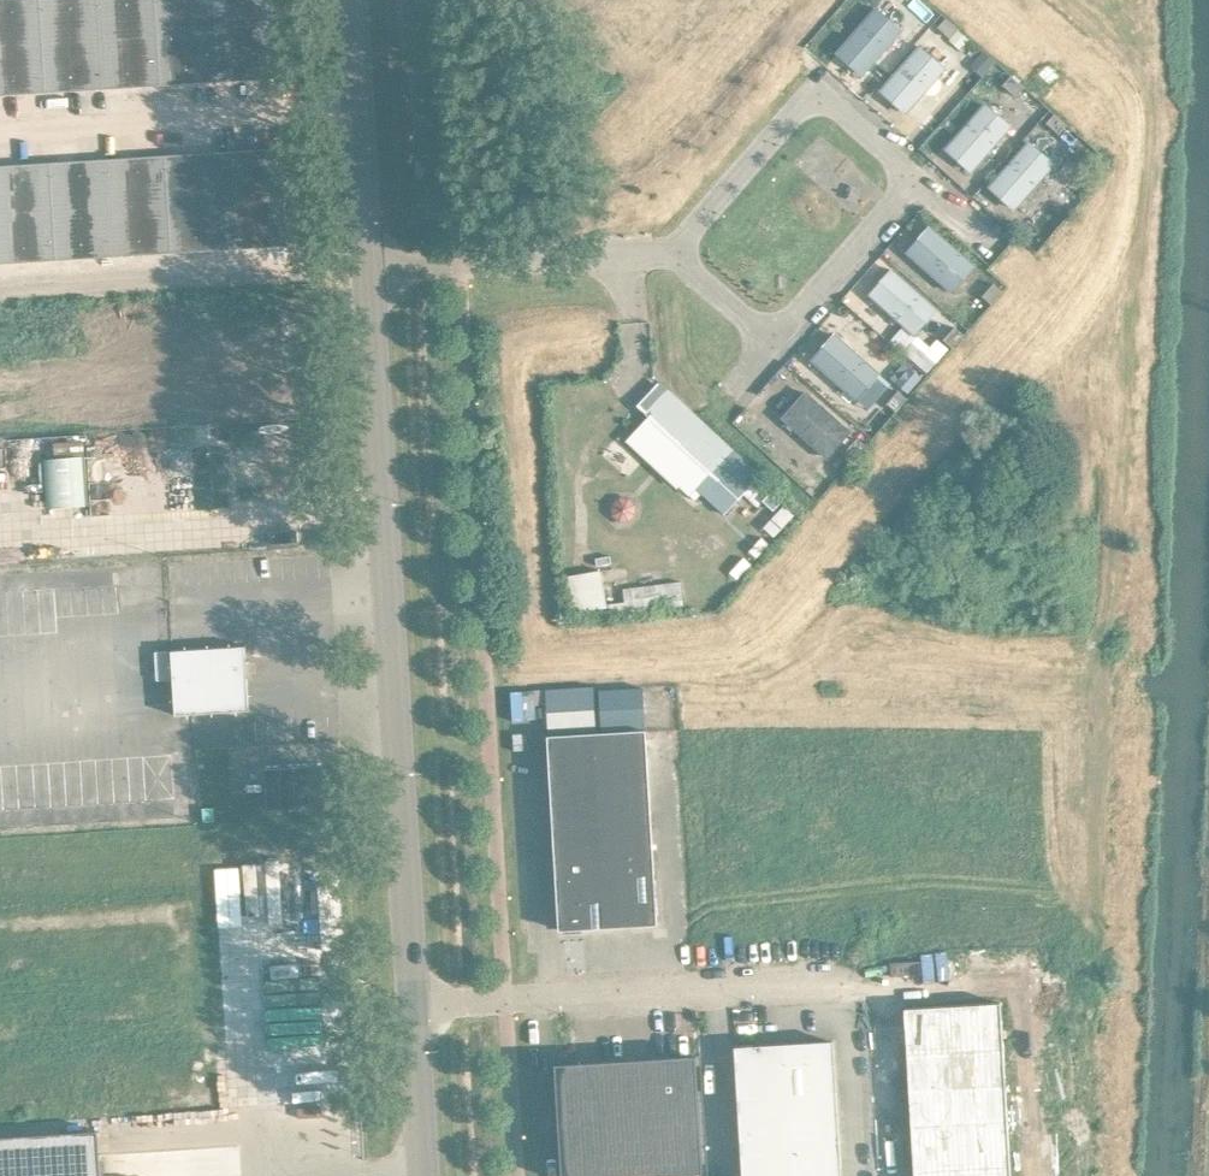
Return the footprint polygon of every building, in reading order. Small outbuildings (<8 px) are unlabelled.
[(278,69),(274,0),(0,0),(0,86),(278,69)] [(905,23),(878,0),(876,0),(836,46),(864,70),(905,23)] [(953,30),(961,21),(948,10),(940,19),(953,30)] [(961,21),(953,30),(963,39),(971,30),(961,21)] [(907,107),(949,61),(947,60),(955,51),(931,29),(923,38),(921,37),(879,83),(907,107)] [(985,43),(972,57),(984,68),(997,54),(989,46),(985,43)] [(1017,88),(1025,80),(1013,69),(1005,77),(1017,88)] [(972,166),(1013,119),(986,95),(945,142),(972,166)] [(1060,126),(1068,118),(1055,106),(1047,115),(1060,126)] [(1016,204),(1058,157),(1030,133),(988,180),(1016,204)] [(289,236),(283,138),(0,156),(0,254),(289,236)] [(952,285),(977,258),(931,217),(906,245),(952,285)] [(893,260),(868,288),(904,319),(917,329),(941,302),(893,260)] [(1003,283),(994,275),(983,288),(992,296),(1003,283)] [(965,327),(955,319),(944,332),(953,340),(965,327)] [(882,366),(835,325),(811,352),(857,393),(882,366)] [(918,329),(905,343),(928,365),(949,341),(950,341),(939,330),(938,331),(931,339),(918,329)] [(905,353),(892,369),(909,384),(923,369),(905,353)] [(760,469),(659,374),(638,396),(700,454),(679,475),(695,489),(701,482),(726,505),(760,469)] [(852,424),(806,383),(782,411),(827,452),(852,424)] [(173,642),(177,706),(250,701),(246,637),(173,642)] [(553,680),(547,681),(547,687),(549,725),(597,722),(598,722),(595,687),(595,681),(595,678),(553,680)] [(608,681),(600,682),(600,687),(603,721),(647,718),(645,687),(645,682),(644,679),(608,681)] [(549,728),(561,921),(658,915),(646,722),(549,728)] [(906,1000),(917,1175),(1013,1175),(1002,994),(906,1000)] [(745,1175),(842,1175),(834,1033),(758,1037),(740,1038),(737,1039),(745,1175)] [(563,1163),(564,1172),(704,1164),(697,1047),(580,1054),(556,1055),(563,1163)] [(99,1121),(0,1127),(0,1175),(102,1175),(99,1121)]
